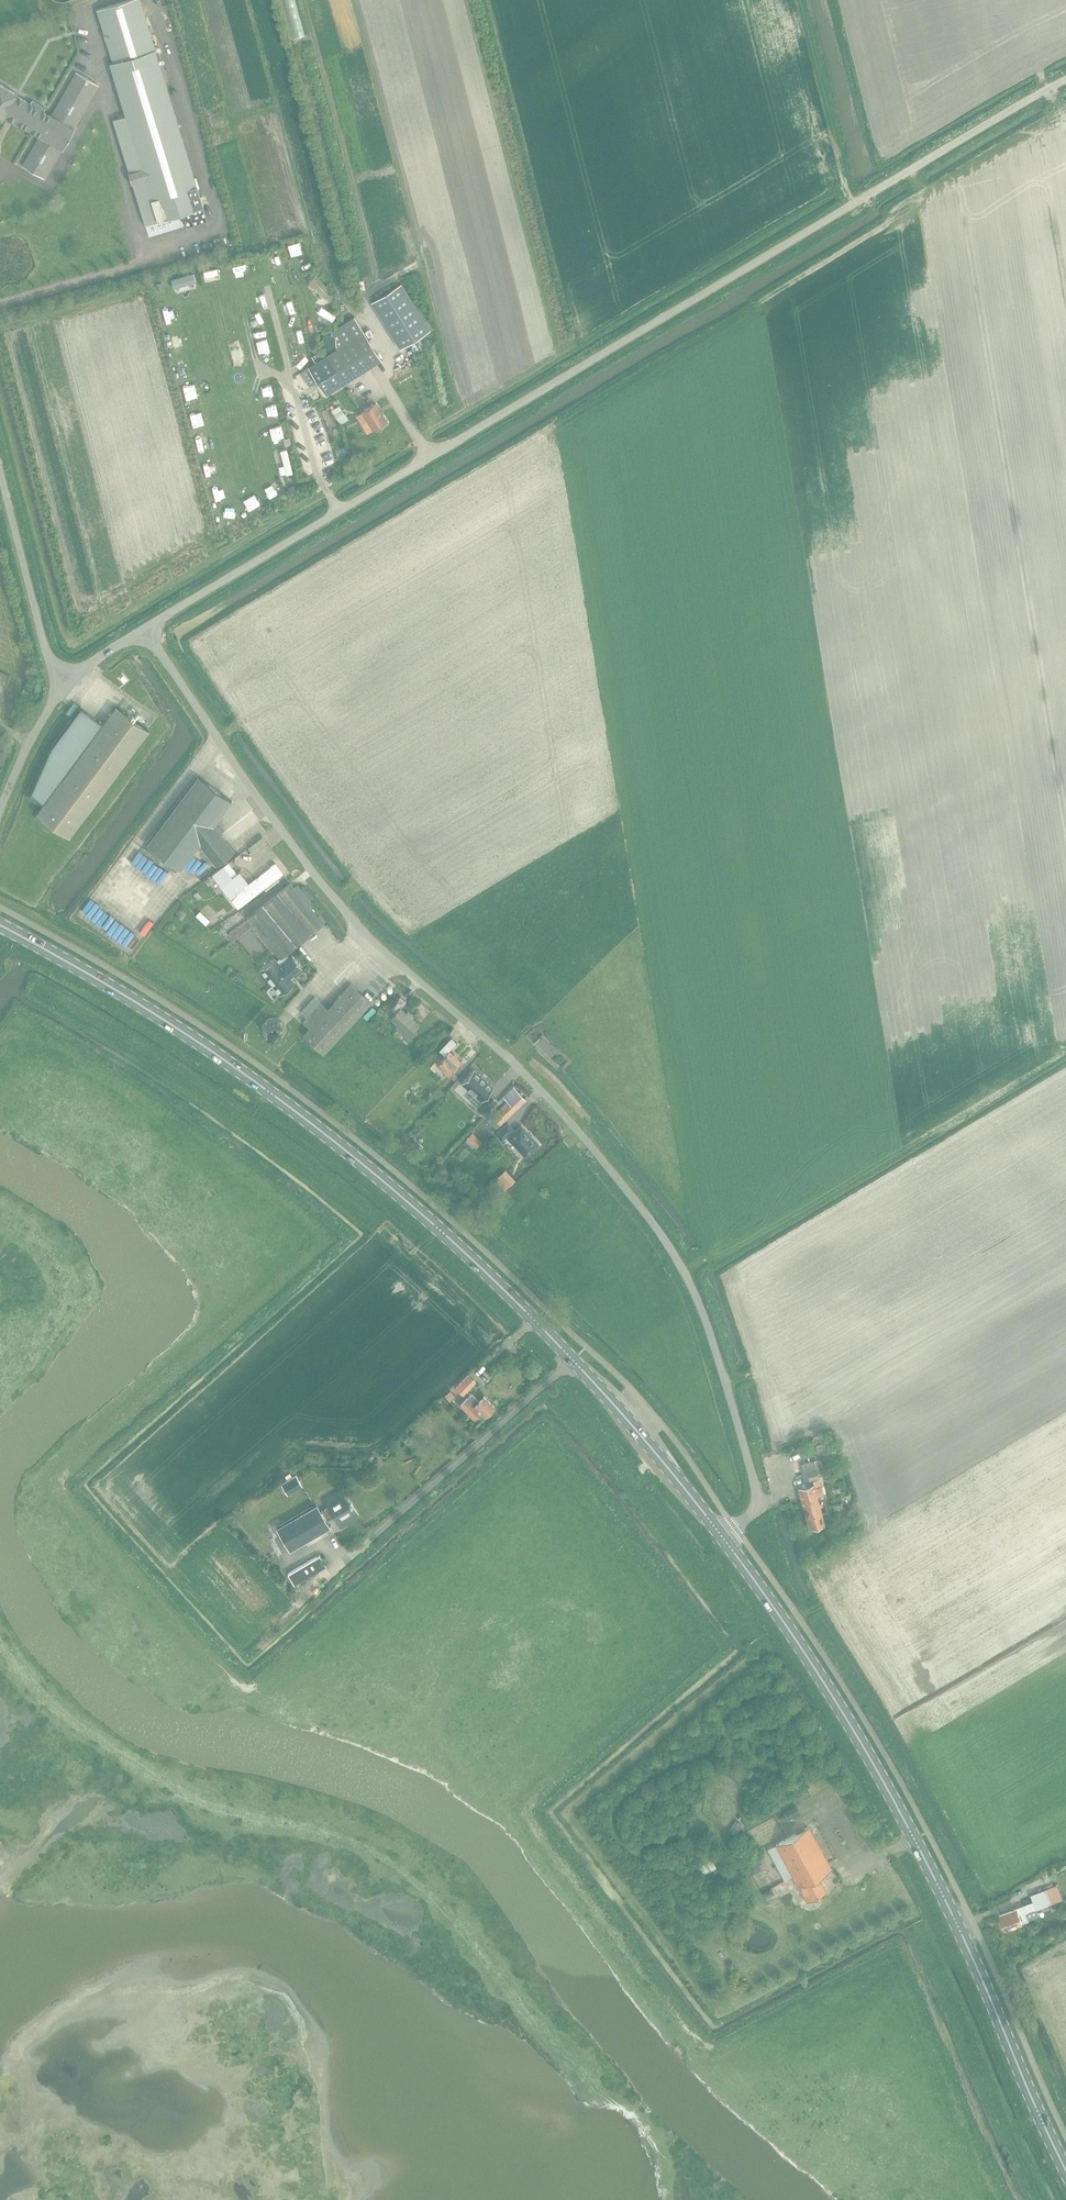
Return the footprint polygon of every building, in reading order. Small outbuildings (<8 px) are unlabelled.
[(97,10),(103,32),(105,40),(106,39),(113,62),(109,62),(125,115),(112,119),(129,172),(128,172),(131,183),(132,183),(145,225),(203,207),(140,0),(128,0),(97,10)] [(1,120),(4,116),(8,118),(7,119),(13,121),(40,136),(23,165),(45,177),(62,148),(62,149),(74,129),(73,129),(98,85),(77,72),(52,116),(43,111),(45,108),(32,100),(30,103),(16,95),(16,93),(0,84),(0,119),(1,120)] [(401,282),(371,301),(377,311),(400,348),(416,338),(430,329),(401,282)] [(326,355),(308,366),(325,394),(344,383),(381,360),(364,331),(326,355)] [(361,411),(373,431),(387,422),(375,402),(361,411)] [(37,812),(69,836),(148,730),(115,706),(37,812)] [(181,868),(214,824),(232,799),(199,775),(148,844),(181,868)] [(239,872),(236,874),(228,862),(212,875),(238,908),(282,873),(274,863),(248,884),(239,872)] [(288,957),(286,954),(323,923),(289,882),(246,919),(227,934),(222,927),(217,931),(223,938),(225,936),(229,942),(250,925),(280,959),(277,961),(274,957),(260,969),(281,994),(295,982),(289,975),(292,973),(293,975),(302,967),(291,954),(288,957)] [(195,914),(205,924),(209,920),(198,910),(195,914)] [(301,1033),(321,1052),(369,1000),(348,981),(325,1007),(313,996),(299,1011),(304,1016),(301,1021),(307,1026),(301,1033)] [(303,996),(307,1000),(319,987),(315,983),(303,996)] [(407,1009),(404,1011),(400,1007),(406,1001),(400,996),(390,1008),(395,1013),(391,1018),(398,1024),(396,1027),(407,1037),(419,1024),(411,1017),(413,1015),(407,1009)] [(291,1009),(296,1013),(305,1003),(300,999),(291,1009)] [(264,1034),(270,1040),(279,1040),(284,1033),(284,1025),(278,1018),(268,1018),(263,1026),(264,1034)] [(446,1072),(449,1075),(461,1061),(449,1050),(457,1042),(452,1038),(439,1051),(445,1056),(437,1064),(434,1061),(429,1066),(441,1077),(446,1072)] [(494,1087),(474,1069),(461,1083),(481,1101),(476,1106),(478,1108),(477,1109),(483,1114),(497,1099),(491,1093),(490,1095),(489,1093),(494,1087)] [(492,1116),(500,1124),(515,1109),(510,1105),(518,1098),(508,1089),(501,1096),(506,1101),(492,1116)] [(538,1144),(521,1125),(507,1137),(525,1156),(525,1157),(538,1144)] [(469,1141),(475,1147),(480,1142),(474,1136),(469,1141)] [(454,1388),(461,1395),(475,1381),(467,1374),(454,1388)] [(443,1395),(448,1400),(453,1395),(448,1390),(443,1395)] [(471,1394),(460,1405),(468,1413),(474,1419),(480,1412),(485,1416),(494,1406),(483,1396),(478,1401),(471,1394)] [(800,1463),(803,1481),(818,1479),(815,1460),(800,1463)] [(279,1484),(285,1494),(300,1485),(294,1475),(279,1484)] [(820,1485),(814,1487),(814,1484),(798,1488),(809,1528),(824,1524),(817,1496),(823,1494),(820,1485)] [(339,1488),(323,1500),(327,1508),(324,1510),(329,1518),(333,1515),(340,1529),(360,1516),(351,1502),(349,1504),(339,1488)] [(332,1526),(319,1502),(276,1527),(289,1550),(332,1526)] [(287,1572),(294,1584),(326,1566),(319,1554),(287,1572)] [(775,1845),(806,1901),(825,1891),(817,1877),(831,1869),(808,1827),(775,1845)] [(1039,1915),(1036,1909),(1051,1903),(1046,1888),(1031,1894),(1033,1901),(1023,1905),(1000,1913),(1006,1928),(1029,1920),(1028,1919),(1039,1915)]
